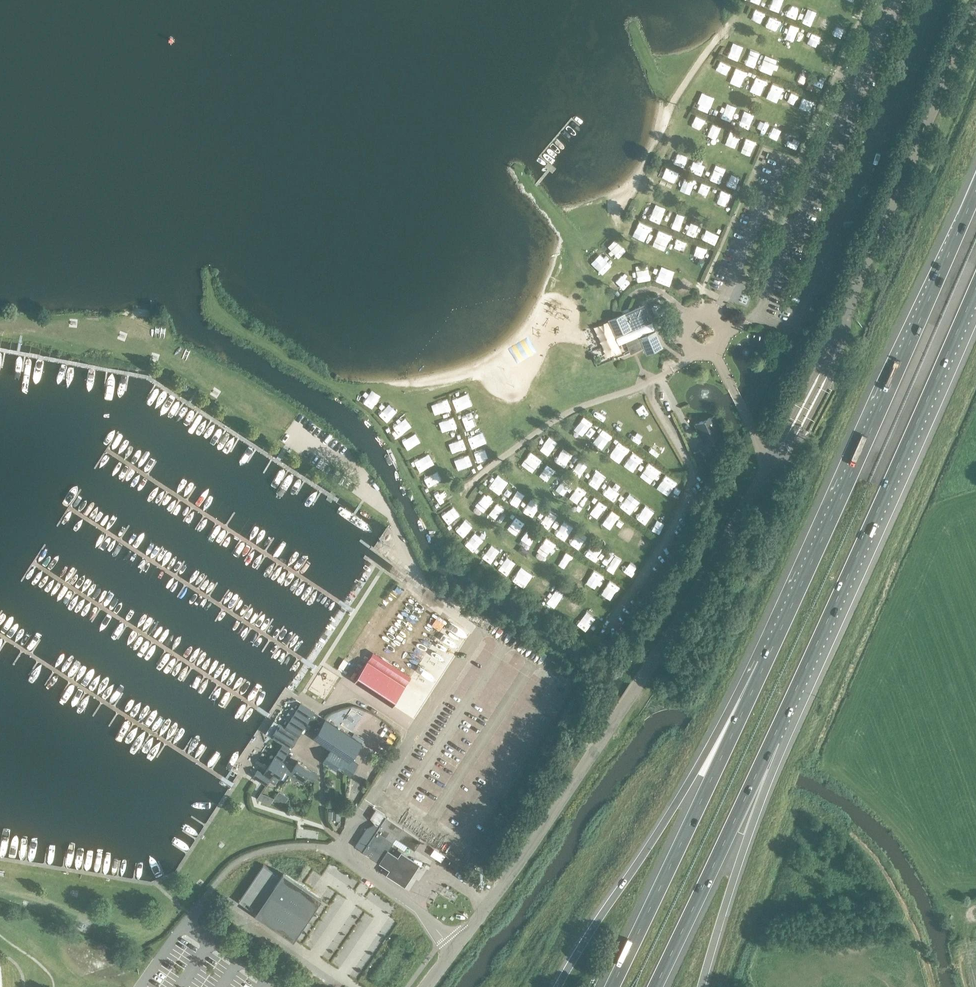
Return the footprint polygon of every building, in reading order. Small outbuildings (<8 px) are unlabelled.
[(782,1),(780,0),(772,0),(770,8),(779,11),(782,1)] [(789,1),(783,12),(793,17),(798,6),(789,1)] [(749,7),(748,12),(761,16),(763,10),(749,7)] [(810,24),(813,14),(803,11),(800,21),(810,24)] [(767,27),(782,31),(785,19),(770,15),(767,27)] [(815,26),(826,30),(829,24),(817,20),(815,26)] [(834,23),(831,34),(841,36),(843,25),(834,23)] [(801,32),(803,28),(792,24),(790,28),(801,32)] [(808,31),(805,39),(816,42),(818,33),(808,31)] [(821,47),(832,50),(835,41),(824,37),(821,47)] [(738,59),(742,46),(732,42),(728,56),(738,59)] [(754,66),(758,55),(748,51),(744,62),(754,66)] [(762,58),(758,67),(767,70),(770,61),(762,58)] [(718,59),(716,64),(728,68),(730,63),(718,59)] [(780,64),(775,75),(785,79),(790,69),(780,64)] [(738,67),(735,76),(746,80),(749,71),(738,67)] [(798,71),(794,82),(805,87),(810,76),(798,71)] [(753,73),(749,83),(761,87),(764,77),(753,73)] [(818,93),(824,79),(815,74),(808,89),(818,93)] [(764,94),(776,99),(782,85),(769,79),(764,94)] [(793,97),(796,98),(798,91),(785,87),(780,101),(791,105),(793,97)] [(707,111),(711,101),(700,97),(696,107),(707,111)] [(715,114),(725,118),(728,108),(718,105),(715,114)] [(739,125),(749,127),(751,117),(741,115),(739,125)] [(692,118),(688,123),(696,130),(703,121),(698,117),(695,121),(692,118)] [(709,120),(705,130),(715,134),(719,124),(709,120)] [(764,134),(767,125),(756,121),(753,131),(764,134)] [(738,141),(741,132),(728,129),(726,138),(738,141)] [(744,143),(754,147),(757,138),(747,134),(744,143)] [(796,149),(799,139),(792,137),(789,147),(796,149)] [(673,157),(671,162),(682,166),(684,161),(673,157)] [(692,159),(689,170),(702,174),(705,162),(692,159)] [(663,165),(661,170),(675,175),(677,171),(663,165)] [(717,180),(721,171),(710,167),(706,176),(717,180)] [(731,172),(726,184),(738,188),(742,177),(731,172)] [(681,187),(692,189),(695,178),(684,176),(681,187)] [(714,191),(716,186),(702,181),(700,186),(714,191)] [(721,187),(715,203),(727,207),(733,192),(721,187)] [(648,207),(647,218),(658,219),(659,208),(648,207)] [(671,211),(667,225),(676,228),(680,214),(671,211)] [(645,233),(649,224),(638,219),(634,229),(645,233)] [(692,221),(690,234),(699,235),(700,222),(692,221)] [(716,242),(720,232),(706,227),(702,237),(716,242)] [(662,229),(658,238),(671,243),(675,234),(662,229)] [(685,249),(688,240),(679,236),(676,245),(685,249)] [(608,249),(615,256),(623,249),(616,241),(608,249)] [(593,262),(602,271),(611,262),(602,253),(593,262)] [(631,269),(633,281),(648,278),(645,266),(631,269)] [(670,282),(672,269),(657,267),(655,279),(670,282)] [(620,292),(628,283),(623,279),(615,288),(620,292)] [(684,297),(693,287),(683,279),(675,288),(684,297)] [(644,306),(624,314),(610,320),(618,340),(612,342),(618,356),(643,346),(646,352),(663,345),(656,330),(655,331),(654,329),(643,333),(639,323),(649,319),(644,306)] [(179,360),(185,363),(190,355),(171,345),(167,354),(179,360)] [(239,381),(234,389),(241,393),(246,385),(239,381)] [(369,406),(374,397),(363,391),(357,400),(369,406)] [(380,401),(371,409),(382,420),(391,412),(380,401)] [(613,425),(621,414),(611,407),(603,418),(613,425)] [(723,434),(715,415),(695,424),(703,442),(723,434)] [(591,433),(598,421),(588,416),(581,427),(591,433)] [(388,426),(395,435),(403,429),(396,420),(388,426)] [(602,425),(593,437),(606,447),(615,435),(602,425)] [(640,442),(648,432),(638,425),(631,435),(640,442)] [(408,432),(398,439),(405,449),(415,442),(408,432)] [(547,436),(541,447),(551,453),(557,442),(547,436)] [(611,451),(622,458),(630,445),(619,438),(611,451)] [(852,458),(857,444),(849,441),(844,455),(852,458)] [(664,460),(672,451),(662,442),(654,450),(664,460)] [(695,452),(700,463),(705,461),(700,449),(695,452)] [(531,450),(526,462),(538,467),(543,454),(531,450)] [(558,460),(568,465),(572,456),(562,451),(558,460)] [(637,451),(632,459),(641,464),(646,456),(637,451)] [(415,472),(430,465),(424,453),(410,460),(415,472)] [(575,469),(583,476),(594,464),(585,457),(575,469)] [(643,474),(653,481),(662,469),(652,462),(643,474)] [(554,463),(546,473),(554,479),(561,470),(554,463)] [(597,468),(589,480),(598,487),(607,474),(597,468)] [(426,489),(436,483),(431,472),(420,478),(426,489)] [(488,485),(497,491),(505,478),(496,472),(488,485)] [(559,484),(569,490),(575,480),(566,474),(559,484)] [(668,474),(662,484),(671,490),(677,480),(668,474)] [(582,483),(576,492),(586,499),(592,490),(582,483)] [(616,500),(622,490),(613,484),(606,494),(616,500)] [(438,505),(451,496),(446,488),(432,497),(438,505)] [(630,488),(618,501),(628,510),(640,497),(630,488)] [(486,490),(476,504),(485,511),(496,497),(486,490)] [(517,491),(511,501),(520,505),(525,495),(517,491)] [(598,513),(607,501),(598,495),(589,507),(598,513)] [(535,515),(542,507),(533,501),(527,509),(535,515)] [(508,519),(513,508),(499,502),(494,512),(508,519)] [(647,524),(658,511),(649,504),(638,517),(647,524)] [(447,526),(457,520),(448,506),(443,509),(445,512),(440,515),(447,526)] [(551,527),(559,515),(550,509),(542,521),(551,527)] [(613,509),(610,517),(620,522),(624,515),(613,509)] [(519,512),(512,519),(520,527),(527,519),(519,512)] [(658,514),(652,528),(663,533),(668,519),(658,514)] [(457,526),(458,527),(454,530),(461,539),(473,528),(465,519),(457,526)] [(561,522),(554,530),(566,539),(573,531),(561,522)] [(635,534),(638,536),(643,529),(634,522),(624,535),(630,540),(635,534)] [(585,549),(589,538),(578,535),(574,546),(585,549)] [(543,549),(556,553),(560,540),(547,536),(543,549)] [(473,537),(467,545),(477,553),(483,544),(473,537)] [(589,554),(600,561),(606,551),(594,544),(589,554)] [(489,549),(486,548),(482,557),(491,561),(498,548),(491,545),(489,549)] [(569,561),(575,553),(568,548),(562,556),(569,561)] [(506,553),(496,566),(505,572),(515,559),(506,553)] [(582,577),(590,563),(580,558),(572,572),(582,577)] [(606,567),(612,571),(618,562),(612,558),(606,567)] [(627,581),(634,573),(625,564),(617,573),(627,581)] [(533,584),(536,579),(530,575),(534,571),(526,565),(516,579),(524,584),(527,580),(533,584)] [(589,582),(598,588),(606,575),(598,569),(589,582)] [(540,580),(533,589),(541,596),(549,587),(540,580)] [(604,593),(613,599),(622,587),(613,580),(604,593)] [(552,590),(547,600),(556,606),(562,596),(552,590)] [(570,603),(566,613),(572,616),(576,605),(570,603)] [(576,621),(583,628),(595,615),(587,608),(576,621)] [(446,637),(449,632),(439,628),(436,633),(446,637)] [(368,660),(355,681),(392,705),(406,685),(368,660)] [(328,691),(338,677),(323,667),(310,687),(320,693),(324,688),(328,691)] [(258,769),(253,776),(266,784),(274,772),(280,776),(284,770),(289,773),(294,767),(283,760),(304,727),(309,729),(310,727),(313,730),(319,721),(319,720),(316,718),(319,714),(314,711),(301,703),(285,727),(279,723),(271,736),(283,744),(264,773),(258,769)] [(360,713),(359,709),(353,711),(351,707),(342,709),(345,718),(352,716),(351,716),(360,713)] [(350,761),(343,771),(350,776),(358,763),(352,759),(363,743),(325,718),(313,737),(331,749),(350,761)] [(331,749),(323,762),(336,770),(338,768),(343,771),(350,761),(331,749)] [(294,767),(289,773),(302,781),(306,776),(313,780),(317,773),(298,761),(294,767)] [(279,791),(272,802),(279,806),(287,795),(286,795),(279,791)] [(274,798),(261,792),(257,798),(270,804),(274,798)] [(379,826),(363,851),(379,862),(388,849),(389,849),(392,843),(396,837),(407,845),(415,850),(418,845),(422,839),(376,809),(373,814),(370,817),(375,823),(379,826)] [(339,820),(339,810),(329,810),(329,819),(339,820)] [(367,827),(355,846),(363,851),(379,826),(375,823),(367,827)] [(404,885),(419,863),(401,851),(398,856),(389,849),(388,849),(379,862),(389,869),(386,873),(404,885)] [(257,868),(234,902),(279,933),(284,936),(289,940),(314,903),(310,900),(277,877),(275,881),(257,868)] [(444,884),(441,891),(453,898),(457,891),(444,884)]
